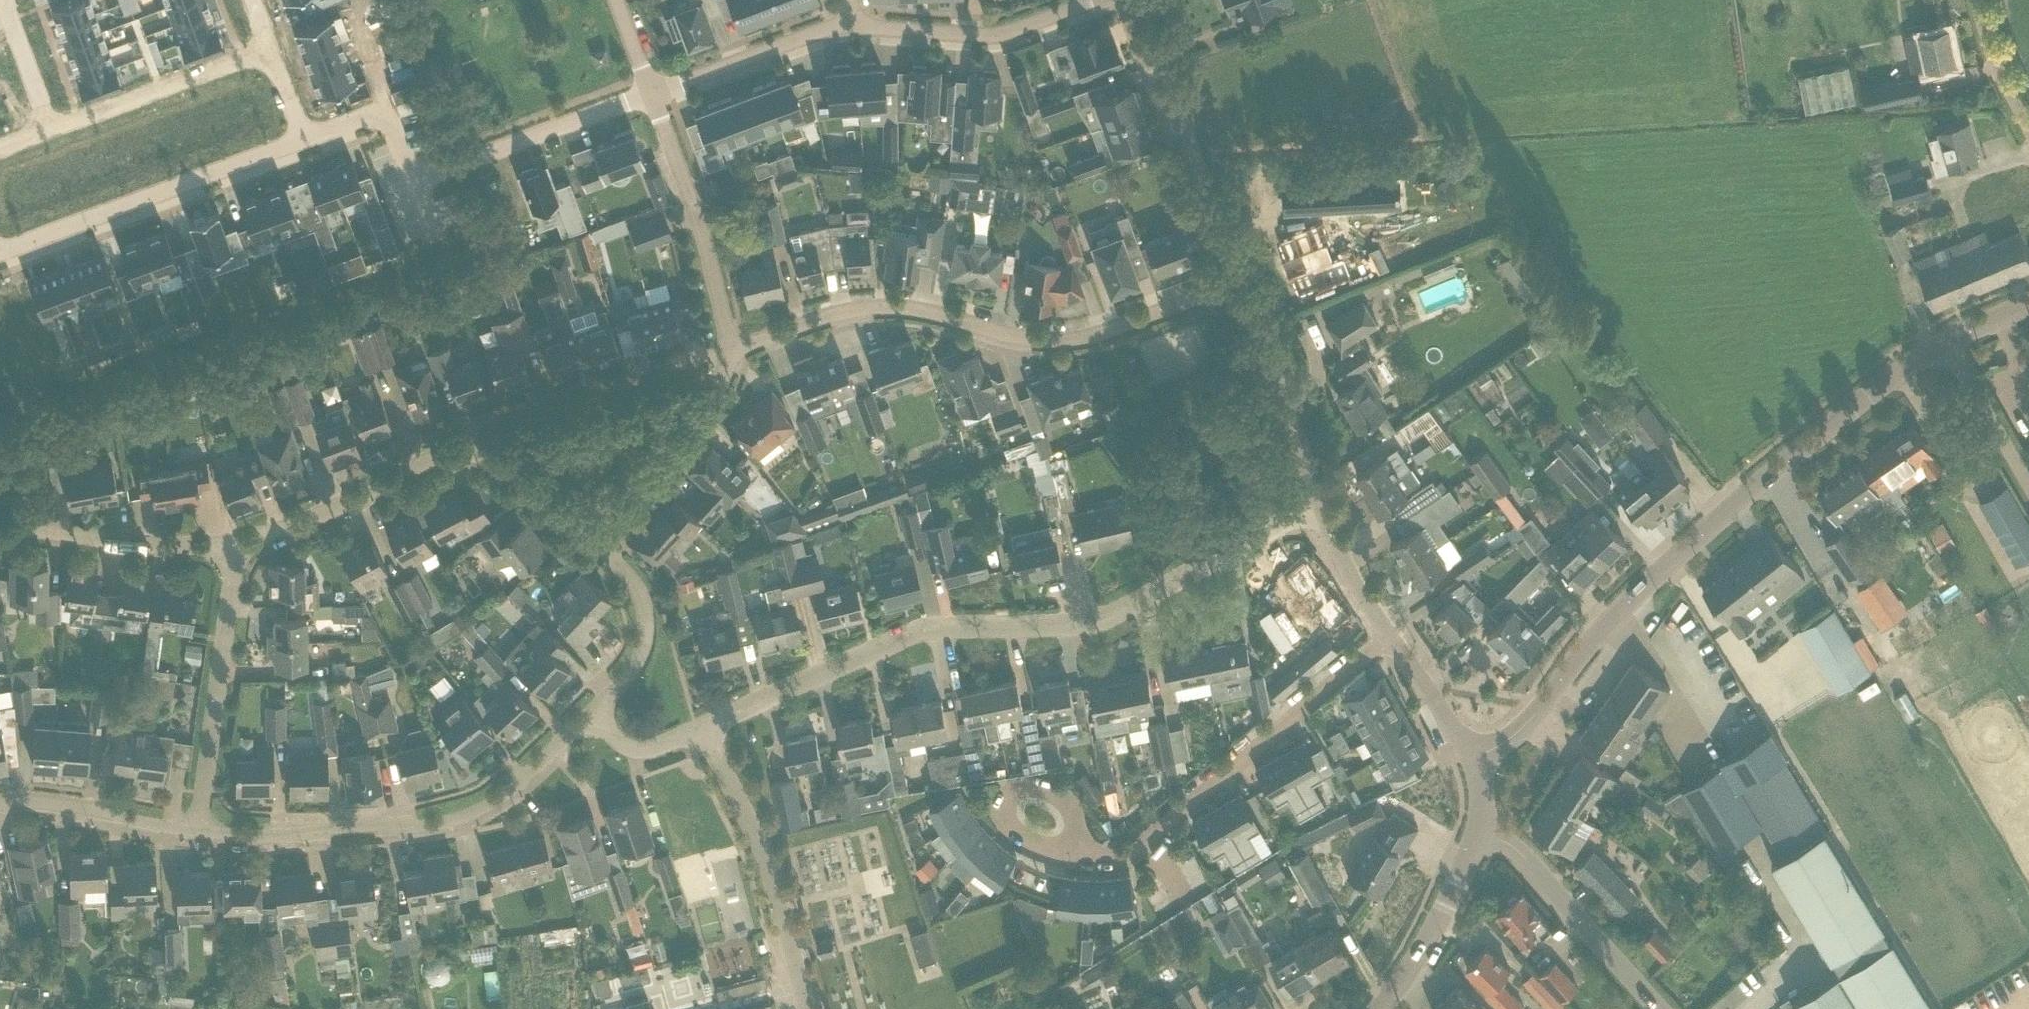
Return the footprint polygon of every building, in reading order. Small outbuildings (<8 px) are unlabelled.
[(51,6),(57,24),(94,11),(91,2),(97,0),(96,0),(67,0),(51,6)] [(128,0),(123,0),(119,1),(124,14),(133,11),(128,0)] [(138,0),(128,0),(133,11),(141,8),(138,0)] [(166,5),(173,23),(210,10),(206,0),(179,0),(166,5)] [(293,30),(294,31),(295,31),(303,53),(340,39),(349,36),(336,0),(332,0),(312,7),(317,21),(293,30)] [(304,10),(312,7),(332,0),(300,0),(304,10)] [(687,45),(696,41),(698,45),(711,40),(709,36),(713,35),(703,6),(716,1),(715,0),(687,0),(672,5),(687,45)] [(738,24),(758,17),(751,0),(729,0),(738,24)] [(758,17),(777,10),(774,0),(751,0),(758,17)] [(777,10),(797,2),(796,0),(774,0),(777,10)] [(1276,0),(1221,0),(1222,5),(1226,6),(1227,11),(1234,8),(1235,11),(1240,9),(1243,18),(1278,5),(1276,0)] [(210,10),(173,23),(179,39),(179,40),(175,42),(176,43),(217,28),(216,26),(210,10)] [(94,11),(57,24),(64,43),(101,29),(94,11)] [(217,28),(176,43),(182,61),(224,46),(217,28)] [(1955,61),(1948,28),(1905,37),(1912,70),(1935,66),(1955,61)] [(101,29),(64,43),(71,61),(108,47),(101,29)] [(1048,49),(1056,71),(1075,64),(1080,77),(1106,67),(1107,68),(1110,67),(1110,66),(1122,62),(1114,39),(1102,43),(1098,30),(1073,39),(1073,40),(1048,49)] [(394,41),(391,34),(380,38),(383,46),(394,41)] [(141,48),(137,37),(129,39),(133,51),(141,48)] [(158,49),(154,37),(147,40),(151,52),(158,49)] [(340,39),(303,53),(310,73),(347,59),(340,39)] [(0,46),(0,72),(10,68),(1,45),(0,46)] [(108,47),(71,61),(76,76),(77,78),(77,80),(115,66),(114,64),(114,63),(108,47)] [(162,60),(158,49),(151,52),(155,63),(162,60)] [(143,55),(133,58),(137,68),(146,64),(143,55)] [(347,59),(310,73),(318,94),(317,94),(318,96),(341,87),(347,100),(370,92),(364,77),(355,80),(347,59)] [(884,104),(880,65),(875,65),(874,61),(860,62),(860,66),(855,67),(858,111),(881,109),(881,105),(884,104)] [(858,111),(855,67),(849,67),(848,63),(832,65),(832,69),(825,69),(828,109),(840,108),(840,113),(858,111)] [(950,138),(953,101),(954,82),(938,81),(939,69),(925,68),(925,65),(912,64),(912,67),(909,67),(906,106),(926,107),(926,120),(929,120),(928,137),(950,138)] [(115,66),(77,80),(84,98),(122,84),(115,66)] [(0,72),(0,100),(19,93),(10,68),(0,72)] [(953,101),(950,138),(949,144),(971,145),(972,120),(980,114),(999,115),(1001,93),(997,93),(999,73),(995,73),(995,70),(983,69),(983,72),(969,71),(966,102),(953,101)] [(1037,105),(1025,72),(1012,77),(1023,110),(1037,105)] [(1885,102),(1922,94),(1919,77),(1881,85),(1885,102)] [(763,83),(778,122),(793,117),(795,124),(816,116),(810,90),(795,96),(788,78),(776,82),(774,79),(763,83)] [(778,122),(763,83),(752,87),(753,91),(742,95),(755,130),(778,122)] [(1098,125),(1139,111),(1137,105),(1142,103),(1137,89),(1132,91),(1131,86),(1093,99),(1094,103),(1090,104),(1098,125)] [(1043,118),(1076,106),(1071,93),(1038,105),(1043,118)] [(718,100),(733,139),(755,130),(742,95),(731,99),(729,96),(718,100)] [(733,139),(718,100),(707,104),(708,107),(695,112),(706,141),(693,146),(702,171),(724,162),(719,150),(722,149),(720,144),(733,139)] [(1394,102),(1383,106),(1388,121),(1399,117),(1394,102)] [(1148,136),(1139,111),(1098,125),(1089,128),(1089,130),(1091,129),(1096,143),(1107,139),(1111,149),(1148,136)] [(883,156),(897,156),(896,121),(883,121),(883,156)] [(1974,138),(1969,122),(1938,131),(1939,135),(1929,138),(1934,156),(1944,153),(1949,170),(1978,161),(1972,139),(1974,138)] [(596,158),(576,165),(584,188),(605,180),(603,176),(608,174),(611,178),(614,180),(619,181),(624,179),(627,176),(628,171),(628,167),(644,161),(632,131),(630,127),(613,134),(615,137),(591,146),(596,158)] [(1162,150),(1150,155),(1153,161),(1158,164),(1166,161),(1162,150)] [(795,166),(789,151),(773,157),(779,172),(795,166)] [(830,166),(845,167),(846,152),(831,151),(830,166)] [(1074,177),(1107,165),(1102,151),(1069,163),(1074,177)] [(337,166),(329,169),(342,202),(361,195),(372,228),(388,222),(369,173),(358,177),(352,160),(347,162),(346,158),(335,162),(337,166)] [(770,171),(766,160),(766,158),(752,163),(757,176),(770,171)] [(948,158),(947,173),(976,175),(977,160),(948,158)] [(520,171),(517,172),(532,213),(557,203),(567,230),(584,224),(567,178),(552,184),(545,165),(537,168),(536,166),(532,167),(531,163),(519,167),(520,171)] [(313,194),(302,198),(304,203),(313,227),(321,250),(336,244),(323,209),(342,202),(329,169),(307,177),(313,194)] [(790,183),(785,170),(772,175),(777,188),(790,183)] [(940,190),(941,175),(930,173),(928,188),(940,190)] [(1895,202),(1931,191),(1926,175),(1890,185),(1895,202)] [(952,185),(949,204),(964,206),(991,210),(994,188),(979,186),(980,181),(957,178),(953,177),(952,185)] [(711,193),(718,190),(713,178),(706,181),(711,193)] [(1383,179),(1309,182),(1311,210),(1384,207),(1383,179)] [(265,192),(261,194),(275,231),(278,240),(313,227),(304,203),(293,208),(284,185),(275,189),(274,185),(263,189),(265,192)] [(671,199),(666,186),(651,192),(656,205),(671,199)] [(248,224),(236,229),(242,244),(245,253),(258,248),(255,239),(275,231),(261,194),(239,202),(248,224)] [(759,206),(767,242),(784,238),(775,202),(759,206)] [(218,210),(188,221),(188,222),(189,222),(202,257),(201,257),(202,259),(242,244),(236,229),(235,226),(224,230),(217,212),(218,211),(218,210)] [(869,255),(867,236),(843,238),(842,231),(843,222),(841,222),(839,210),(827,212),(828,223),(826,224),(828,233),(827,233),(833,267),(846,266),(846,271),(859,270),(860,276),(870,275),(869,255)] [(1137,281),(1127,253),(1139,248),(1126,213),(1104,221),(1109,237),(1096,242),(1100,255),(1096,257),(1098,262),(1095,264),(1099,276),(1102,275),(1109,292),(1121,287),(1123,291),(1135,286),(1134,283),(1137,281)] [(670,236),(663,215),(631,227),(638,248),(670,236)] [(935,268),(935,265),(937,251),(938,246),(941,226),(942,219),(917,215),(914,236),(903,234),(902,242),(886,239),(883,258),(886,258),(884,274),(888,275),(889,277),(899,279),(900,276),(915,278),(917,265),(933,268),(935,268)] [(1143,243),(1155,275),(1192,262),(1187,248),(1199,244),(1189,218),(1176,223),(1179,230),(1143,243)] [(1291,234),(1278,239),(1285,257),(1281,258),(1288,277),(1292,275),(1298,294),(1317,287),(1318,289),(1352,276),(1343,255),(1332,259),(1327,243),(1331,242),(1323,219),(1291,231),(1291,234)] [(1081,254),(1070,223),(1055,228),(1066,259),(1081,254)] [(828,233),(826,224),(799,230),(803,247),(791,250),(796,268),(800,287),(811,285),(810,279),(823,276),(821,270),(833,267),(827,233),(828,233)] [(607,235),(603,225),(591,229),(595,239),(607,235)] [(164,230),(142,238),(156,276),(161,291),(183,282),(181,276),(193,272),(192,271),(184,248),(172,252),(164,230)] [(572,235),(582,266),(597,261),(588,231),(572,235)] [(2019,231),(1989,244),(1984,232),(1914,261),(1934,309),(2028,269),(2028,255),(2019,231)] [(128,269),(116,273),(125,297),(137,293),(134,284),(156,276),(142,238),(119,247),(128,269)] [(953,253),(950,273),(965,275),(965,278),(981,280),(981,277),(997,280),(1001,253),(985,250),(987,242),(971,240),(969,248),(954,246),(953,253)] [(738,270),(741,283),(746,303),(783,294),(772,249),(759,252),(762,264),(738,270)] [(548,258),(562,298),(576,293),(566,264),(570,262),(566,251),(548,258)] [(102,253),(83,260),(97,297),(116,290),(102,253)] [(1040,261),(1040,262),(1025,260),(1023,269),(1020,289),(1024,290),(1022,305),(1030,306),(1032,308),(1041,310),(1043,308),(1051,309),(1053,300),(1064,301),(1082,295),(1075,276),(1071,263),(1060,267),(1058,265),(1055,265),(1055,263),(1054,259),(1051,256),(1046,256),(1042,257),(1040,261)] [(83,260),(65,267),(79,304),(97,297),(83,260)] [(207,265),(192,271),(193,272),(201,293),(215,288),(207,265)] [(65,267),(47,273),(61,311),(79,304),(65,267)] [(47,273),(28,280),(42,318),(61,311),(47,273)] [(0,291),(0,342),(27,332),(46,383),(64,376),(38,307),(22,312),(12,286),(0,291)] [(670,297),(648,303),(659,345),(669,342),(668,340),(681,337),(675,315),(688,311),(682,288),(668,292),(670,297)] [(499,342),(483,347),(491,369),(498,388),(530,376),(523,357),(521,351),(535,346),(528,327),(517,297),(505,302),(510,315),(501,318),(509,338),(499,342)] [(1363,300),(1326,324),(1341,347),(1357,337),(1377,324),(1363,300)] [(659,345),(648,303),(636,306),(635,301),(611,307),(616,330),(630,327),(636,349),(649,345),(649,347),(659,345)] [(620,356),(607,318),(606,318),(604,311),(596,314),(595,311),(593,308),(570,316),(569,316),(568,316),(573,329),(584,363),(596,360),(597,364),(620,356)] [(188,333),(184,321),(174,325),(178,337),(188,333)] [(379,323),(365,328),(379,367),(393,362),(379,323)] [(379,367),(365,328),(349,334),(363,372),(379,367)] [(584,363),(573,329),(548,338),(545,330),(537,333),(539,340),(539,341),(552,379),(574,372),(573,367),(584,363)] [(158,332),(144,337),(148,348),(162,343),(158,332)] [(1531,342),(1540,355),(1550,348),(1541,335),(1531,342)] [(1341,362),(1336,365),(1344,378),(1346,377),(1351,386),(1338,394),(1359,428),(1376,418),(1385,412),(1376,396),(1383,392),(1365,364),(1372,360),(1364,348),(1357,337),(1341,347),(1341,362)] [(120,338),(113,341),(117,352),(125,349),(120,338)] [(922,372),(910,340),(884,349),(883,345),(866,352),(879,388),(885,386),(888,394),(911,386),(907,377),(922,372)] [(113,341),(106,343),(110,355),(117,352),(113,341)] [(474,360),(454,367),(447,346),(427,354),(437,382),(448,378),(457,402),(486,392),(474,360)] [(84,351),(77,354),(81,366),(89,363),(84,351)] [(992,385),(987,371),(982,373),(976,356),(958,362),(955,353),(937,359),(948,388),(951,387),(957,404),(961,413),(977,407),(987,404),(998,435),(1021,426),(1010,397),(1000,401),(996,399),(991,386),(992,385)] [(77,354),(70,357),(74,368),(81,366),(77,354)] [(816,359),(834,408),(834,409),(845,405),(840,393),(853,388),(841,357),(828,362),(825,355),(816,359)] [(298,378),(290,356),(276,361),(285,383),(298,378)] [(834,408),(816,359),(806,362),(809,369),(795,374),(802,393),(807,405),(820,400),(824,412),(834,408)] [(442,407),(427,365),(425,361),(422,360),(418,360),(392,370),(406,406),(410,405),(415,417),(442,407)] [(1091,402),(1090,398),(1092,393),(1090,388),(1085,386),(1079,368),(1062,374),(1061,370),(1026,383),(1042,428),(1063,420),(1061,413),(1091,402)] [(213,384),(232,378),(228,369),(210,375),(213,384)] [(298,378),(285,383),(284,384),(297,421),(314,414),(300,377),(298,378)] [(351,406),(365,442),(383,436),(382,431),(391,428),(384,409),(373,378),(359,383),(366,400),(351,406)] [(325,400),(339,397),(336,382),(322,385),(325,400)] [(197,393),(195,384),(182,386),(183,395),(197,393)] [(297,421),(284,384),(269,389),(284,426),(297,421)] [(793,428),(780,412),(785,408),(783,406),(770,390),(750,407),(752,410),(732,426),(757,457),(793,428)] [(883,427),(870,390),(856,395),(869,432),(883,427)] [(1626,415),(1649,445),(1667,431),(1644,402),(1626,415)] [(358,452),(351,433),(345,416),(341,405),(327,410),(328,413),(312,419),(321,444),(328,463),(358,452)] [(1429,406),(1401,426),(1410,439),(1425,428),(1430,435),(1444,426),(1429,406)] [(1492,406),(1486,411),(1494,422),(1500,417),(1492,406)] [(795,417),(810,450),(826,443),(811,409),(795,417)] [(1603,421),(1589,431),(1599,444),(1613,434),(1603,421)] [(1912,424),(1861,460),(1876,487),(1879,491),(1881,490),(1894,481),(1894,480),(1921,461),(1932,477),(1943,469),(1912,424)] [(300,454),(291,430),(257,443),(274,489),(303,479),(294,456),(300,454)] [(1357,474),(1370,493),(1399,474),(1386,455),(1401,445),(1392,432),(1369,448),(1377,460),(1357,474)] [(1038,456),(1046,453),(1052,451),(1046,433),(1033,438),(1038,456)] [(1565,438),(1554,449),(1561,456),(1598,495),(1609,484),(1595,469),(1600,464),(1578,440),(1572,445),(1565,438)] [(2020,443),(2028,459),(2028,438),(2020,443)] [(91,441),(84,442),(86,452),(92,450),(91,441)] [(702,516),(709,522),(749,477),(734,463),(732,466),(710,445),(687,470),(703,486),(687,502),(702,516)] [(1659,470),(1650,478),(1672,505),(1689,491),(1680,480),(1684,476),(1672,461),(1661,447),(1649,457),(1659,470)] [(258,449),(227,460),(232,474),(218,479),(230,511),(261,500),(255,484),(269,479),(258,449)] [(1486,449),(1468,463),(1495,498),(1504,491),(1511,484),(1486,449)] [(1039,456),(1033,458),(1042,494),(1055,491),(1050,471),(1046,453),(1038,456),(1039,456)] [(93,455),(85,456),(93,502),(117,498),(111,462),(95,464),(93,455)] [(68,507),(93,502),(85,456),(76,458),(78,467),(62,470),(65,489),(68,507)] [(1561,456),(1551,466),(1587,504),(1598,495),(1561,456)] [(62,467),(60,459),(46,461),(48,469),(62,467)] [(1861,460),(1817,491),(1829,507),(1838,520),(1851,511),(1858,520),(1886,500),(1891,509),(1905,500),(1898,491),(1900,489),(1894,481),(1881,490),(1879,491),(1876,487),(1861,460)] [(184,467),(171,469),(177,505),(200,501),(198,487),(209,485),(205,461),(183,465),(184,467)] [(1370,493),(1366,496),(1379,516),(1407,498),(1402,491),(1419,480),(1410,467),(1399,475),(1399,474),(1370,493)] [(1672,505),(1650,478),(1648,479),(1638,467),(1615,486),(1638,515),(1642,511),(1651,522),(1672,505)] [(1050,471),(1055,491),(1055,490),(1060,509),(1073,506),(1064,468),(1050,471)] [(177,505),(171,469),(158,471),(157,469),(136,473),(140,497),(152,495),(154,509),(177,505)] [(923,471),(904,478),(909,492),(928,485),(923,471)] [(1410,494),(1420,508),(1441,493),(1431,479),(1410,494)] [(865,495),(870,508),(907,494),(903,482),(865,495)] [(2015,563),(2028,555),(2028,522),(2007,485),(1979,501),(2015,563)] [(423,507),(439,537),(454,529),(457,536),(488,519),(473,490),(459,497),(455,490),(423,507)] [(1055,490),(1055,491),(1042,494),(1051,533),(1065,529),(1060,509),(1055,490)] [(1441,493),(1420,508),(1415,511),(1423,524),(1450,506),(1441,493)] [(865,495),(835,506),(840,519),(870,508),(865,495)] [(699,524),(674,500),(662,512),(657,508),(649,517),(647,515),(628,535),(669,573),(678,563),(665,551),(683,532),(688,537),(699,524)] [(1130,539),(1121,502),(1073,513),(1082,550),(1130,539)] [(835,506),(834,504),(798,516),(807,532),(840,520),(840,519),(835,506)] [(1002,504),(994,505),(996,513),(1003,511),(1002,504)] [(1572,528),(1604,561),(1625,541),(1593,507),(1582,517),(1582,518),(1572,528)] [(906,543),(922,539),(923,539),(921,529),(919,529),(914,510),(898,514),(906,543)] [(394,528),(387,532),(402,561),(409,558),(412,562),(433,552),(413,512),(392,523),(394,528)] [(1525,536),(1534,550),(1535,549),(1537,551),(1551,540),(1533,517),(1518,528),(1525,536)] [(1944,520),(1929,527),(1938,548),(1953,542),(1944,520)] [(547,548),(526,521),(510,533),(501,521),(478,539),(498,565),(509,556),(519,569),(547,548)] [(950,544),(945,523),(921,529),(923,539),(922,539),(925,550),(950,544)] [(1522,535),(1515,524),(1505,531),(1512,541),(1522,535)] [(1448,537),(1443,529),(1428,539),(1420,527),(1393,545),(1401,557),(1395,561),(1401,570),(1433,547),(1448,537)] [(1604,561),(1572,528),(1561,539),(1550,550),(1581,583),(1604,561)] [(1825,543),(1851,582),(1871,569),(1845,530),(1825,543)] [(1534,550),(1525,536),(1517,542),(1526,555),(1534,550)] [(1756,623),(1744,608),(1774,584),(1782,595),(1804,578),(1771,536),(1702,590),(1727,621),(1728,620),(1740,635),(1742,634),(1746,634),(1753,628),(1754,624),(1756,623)] [(778,643),(801,637),(790,594),(801,591),(794,562),(788,539),(772,543),(782,583),(765,587),(770,608),(753,612),(763,652),(778,648),(777,645),(779,645),(778,643)] [(1017,570),(1019,578),(1060,568),(1053,539),(1012,548),(1016,566),(1014,567),(1015,571),(1017,570)] [(363,545),(361,540),(339,551),(360,590),(381,579),(379,574),(386,570),(371,541),(363,545)] [(1451,565),(1460,578),(1464,575),(1494,555),(1485,541),(1451,565)] [(573,556),(563,543),(553,551),(563,564),(573,556)] [(938,553),(945,582),(988,572),(981,543),(938,553)] [(1433,547),(1401,570),(1406,578),(1412,574),(1420,586),(1447,567),(1433,547)] [(743,552),(730,555),(733,567),(733,568),(746,565),(743,552)] [(883,605),(884,604),(885,609),(900,605),(899,601),(920,596),(909,552),(894,555),(897,569),(875,574),(880,594),(878,595),(879,599),(881,599),(883,605)] [(285,593),(285,605),(317,605),(316,579),(303,579),(303,555),(287,556),(287,564),(269,564),(270,594),(285,593)] [(816,556),(794,562),(801,591),(817,587),(815,578),(821,577),(816,556)] [(46,591),(46,564),(27,564),(23,560),(16,560),(12,564),(10,564),(10,584),(10,600),(35,600),(35,619),(60,619),(60,611),(60,591),(46,591)] [(1284,578),(1283,578),(1284,579),(1296,593),(1332,633),(1327,637),(1331,642),(1336,637),(1355,619),(1303,561),(1284,578)] [(79,622),(102,625),(106,594),(94,592),(97,570),(68,567),(63,602),(82,605),(79,622)] [(741,659),(731,619),(745,615),(733,568),(733,567),(712,573),(717,589),(720,589),(726,609),(714,612),(718,626),(697,632),(701,645),(699,646),(701,650),(698,651),(697,654),(698,661),(702,663),(705,662),(706,664),(729,658),(730,662),(741,659)] [(1881,568),(1853,587),(1880,627),(1908,609),(1881,568)] [(558,594),(570,605),(577,598),(593,613),(608,597),(580,571),(558,594)] [(432,603),(416,572),(401,579),(417,610),(434,644),(449,636),(443,624),(435,627),(425,607),(432,603)] [(106,594),(102,625),(124,628),(126,611),(145,613),(149,578),(120,574),(117,595),(106,594)] [(1536,586),(1524,574),(1502,597),(1514,608),(1487,636),(1517,665),(1566,615),(1553,602),(1536,620),(1519,603),(1536,586)] [(1464,575),(1460,578),(1440,591),(1448,603),(1432,619),(1452,639),(1474,616),(1461,603),(1476,587),(1464,575)] [(695,578),(673,583),(675,591),(697,585),(695,578)] [(417,610),(401,579),(387,587),(403,618),(417,610)] [(516,583),(508,592),(519,603),(528,594),(516,583)] [(813,593),(821,626),(861,616),(853,583),(813,593)] [(190,632),(195,591),(165,587),(164,596),(151,594),(147,626),(148,626),(142,674),(153,676),(154,671),(159,628),(161,628),(162,620),(177,622),(176,630),(190,632)] [(570,605),(558,618),(560,620),(556,625),(571,640),(576,635),(582,642),(602,621),(593,613),(577,598),(570,605)] [(344,614),(343,604),(331,605),(332,621),(344,620),(344,614)] [(359,604),(343,604),(344,614),(360,614),(359,604)] [(1985,604),(1975,610),(1984,625),(1994,619),(1985,604)] [(1871,670),(1834,608),(1799,629),(1836,691),(1871,670)] [(368,614),(360,614),(361,638),(379,637),(368,614)] [(266,632),(267,642),(306,641),(305,617),(273,617),(273,632),(266,632)] [(478,647),(486,636),(469,623),(461,633),(478,647)] [(532,681),(546,695),(568,671),(549,653),(560,642),(542,625),(521,648),(527,654),(516,666),(532,681)] [(1327,637),(1287,672),(1299,685),(1301,683),(1306,678),(1328,658),(1338,650),(1331,642),(1327,637)] [(1213,649),(1204,650),(1210,676),(1213,691),(1215,698),(1230,695),(1231,696),(1253,691),(1258,717),(1270,707),(1263,673),(1252,676),(1250,668),(1249,662),(1245,642),(1233,645),(1232,639),(1212,643),(1213,649)] [(306,641),(267,642),(267,652),(274,652),(274,666),(306,666),(306,641)] [(507,663),(488,643),(473,656),(492,677),(507,663)] [(201,651),(186,649),(185,660),(199,662),(201,651)] [(1204,650),(1164,659),(1168,678),(1169,685),(1174,684),(1177,699),(1213,691),(1210,676),(1204,650)] [(344,660),(332,661),(333,677),(346,675),(344,660)] [(1632,661),(1580,735),(1609,755),(1630,726),(1639,732),(1653,712),(1669,688),(1632,661)] [(368,686),(394,680),(390,664),(365,673),(368,686)] [(153,676),(157,676),(167,677),(173,678),(174,670),(154,668),(154,671),(153,676)] [(24,670),(11,671),(12,687),(25,685),(24,670)] [(115,670),(112,686),(125,688),(127,672),(115,670)] [(1355,719),(1394,697),(1383,680),(1385,679),(1384,677),(1371,684),(1363,670),(1342,688),(1348,698),(1344,700),(1355,719)] [(1148,709),(1154,708),(1146,672),(1117,678),(1127,725),(1128,725),(1128,728),(1141,725),(1140,720),(1149,718),(1148,709)] [(440,698),(454,687),(443,673),(429,684),(440,698)] [(155,700),(171,703),(173,678),(167,677),(157,676),(155,700)] [(1076,719),(1088,716),(1082,686),(1070,688),(1068,678),(1038,684),(1048,733),(1064,730),(1064,728),(1078,726),(1076,719)] [(1116,727),(1127,725),(1117,678),(1092,683),(1099,719),(1114,716),(1116,727)] [(485,708),(509,735),(534,712),(505,679),(493,690),(498,696),(485,708)] [(1016,679),(992,684),(1001,736),(1012,733),(1007,712),(1022,709),(1020,699),(1016,679)] [(1001,736),(992,684),(963,690),(967,710),(970,722),(988,718),(992,738),(1001,736)] [(14,704),(13,704),(14,717),(15,717),(32,716),(29,685),(25,685),(12,687),(14,704)] [(89,717),(106,719),(111,687),(94,685),(89,717)] [(292,685),(284,685),(284,701),(292,701),(292,685)] [(464,759),(494,736),(461,695),(442,711),(447,717),(436,725),(464,759)] [(1366,738),(1404,716),(1394,697),(1355,719),(1366,738)] [(388,698),(372,701),(380,732),(395,729),(388,698)] [(313,702),(317,737),(333,735),(329,700),(313,702)] [(941,700),(918,705),(924,736),(948,731),(941,700)] [(380,732),(372,701),(357,705),(365,736),(380,732)] [(13,704),(0,706),(0,768),(7,766),(4,748),(17,746),(14,717),(13,704)] [(265,705),(266,736),(284,736),(283,705),(265,705)] [(900,752),(911,750),(909,739),(924,736),(918,705),(891,710),(900,752)] [(890,766),(883,732),(874,734),(870,716),(838,723),(843,742),(849,771),(864,768),(864,765),(867,762),(872,765),(890,766)] [(1415,735),(1404,716),(1366,738),(1377,757),(1415,735)] [(55,767),(59,767),(62,723),(53,723),(53,720),(40,719),(40,723),(35,722),(32,765),(43,766),(43,770),(55,771),(55,767)] [(62,723),(59,767),(62,767),(62,771),(74,772),(74,768),(85,769),(89,727),(84,726),(85,722),(72,721),(71,724),(63,723),(63,719),(62,719),(62,723)] [(1169,777),(1178,775),(1175,759),(1168,729),(1167,721),(1148,724),(1156,763),(1165,762),(1169,777)] [(151,751),(153,730),(118,725),(113,765),(134,768),(137,749),(151,751)] [(1183,726),(1168,729),(1175,759),(1189,756),(1183,726)] [(1112,730),(1114,745),(1129,742),(1127,728),(1112,730)] [(1655,728),(1649,736),(1657,741),(1660,736),(1655,728)] [(1092,733),(1096,754),(1101,778),(1114,776),(1104,730),(1092,733)] [(1773,731),(1723,761),(1724,763),(1739,787),(1788,756),(1773,731)] [(804,765),(810,789),(828,785),(820,753),(816,733),(786,739),(792,767),(804,765)] [(1064,764),(1057,733),(1039,737),(1046,768),(1064,764)] [(1412,763),(1426,754),(1415,735),(1377,757),(1395,788),(1419,775),(1412,763)] [(1046,768),(1039,737),(1027,739),(1034,771),(1046,768)] [(425,775),(439,771),(434,752),(431,739),(396,747),(400,765),(405,785),(426,780),(425,775)] [(343,741),(344,753),(343,753),(345,772),(348,792),(379,789),(377,773),(372,774),(369,750),(356,751),(355,740),(343,741)] [(1341,753),(1334,740),(1327,744),(1334,757),(1341,753)] [(1304,742),(1280,756),(1312,811),(1325,804),(1313,783),(1324,777),(1336,770),(1333,766),(1322,746),(1310,753),(1304,742)] [(257,757),(255,757),(235,758),(236,792),(272,791),(272,771),(271,745),(257,745),(257,757)] [(973,777),(973,781),(988,778),(981,746),(967,749),(967,750),(973,777)] [(168,776),(170,757),(164,756),(164,753),(151,751),(137,749),(134,768),(132,780),(160,784),(161,775),(168,776)] [(967,750),(937,756),(942,781),(953,781),(973,777),(967,750)] [(289,751),(290,795),(326,794),(325,751),(289,751)] [(1582,754),(1553,797),(1580,815),(1593,797),(1605,805),(1621,781),(1582,754)] [(1602,765),(1618,774),(1624,764),(1608,755),(1602,765)] [(937,756),(928,758),(932,778),(933,783),(942,781),(937,756)] [(1257,767),(1255,767),(1277,804),(1287,798),(1300,819),(1312,811),(1280,756),(1258,769),(1257,767)] [(932,778),(928,758),(918,760),(921,780),(932,778)] [(1347,774),(1340,762),(1333,766),(1336,770),(1340,778),(1347,774)] [(1724,763),(1665,800),(1677,812),(1714,854),(1762,824),(1739,787),(1724,763)] [(890,766),(895,788),(908,786),(904,764),(890,766)] [(1632,786),(1641,775),(1628,765),(1620,776),(1632,786)] [(794,778),(773,782),(782,827),(810,821),(807,807),(801,809),(794,778)] [(864,813),(858,782),(837,786),(844,817),(864,813)] [(1097,783),(1083,792),(1091,804),(1105,795),(1097,783)] [(1640,805),(1644,808),(1653,795),(1636,784),(1632,790),(1644,799),(1640,805)] [(970,811),(959,792),(930,805),(943,829),(970,811)] [(1260,829),(1240,794),(1217,808),(1249,864),(1262,856),(1249,835),(1260,829)] [(1653,795),(1644,808),(1658,817),(1666,804),(1653,795)] [(1349,811),(1357,828),(1386,814),(1377,797),(1349,811)] [(1580,815),(1553,797),(1532,829),(1572,856),(1585,836),(1572,828),(1580,815)] [(633,846),(636,856),(653,850),(637,801),(606,811),(619,851),(633,846)] [(1249,864),(1217,808),(1194,821),(1193,819),(1192,820),(1213,856),(1224,850),(1236,871),(1249,864)] [(983,829),(970,811),(943,829),(959,850),(983,829)] [(1299,837),(1303,846),(1351,822),(1345,812),(1299,837)] [(1377,838),(1372,835),(1347,876),(1380,896),(1395,870),(1391,868),(1397,857),(1399,858),(1418,827),(1393,812),(1377,838)] [(558,828),(565,846),(575,877),(608,866),(591,816),(558,828)] [(919,828),(909,833),(914,844),(925,838),(919,828)] [(998,844),(983,829),(959,850),(978,868),(998,844)] [(1926,995),(1842,858),(1835,847),(1825,830),(1783,855),(1771,862),(1837,972),(1792,1000),(1789,996),(1779,1002),(1784,1008),(1935,1008),(1926,995)] [(543,836),(514,845),(525,884),(534,882),(531,872),(552,866),(543,836)] [(46,837),(7,846),(13,871),(18,892),(45,885),(42,872),(54,869),(51,856),(46,837)] [(999,884),(1016,857),(998,844),(978,868),(999,884)] [(525,884),(514,845),(484,853),(492,881),(489,882),(492,893),(504,890),(501,880),(518,875),(521,885),(525,884)] [(1717,862),(1706,849),(1686,868),(1697,881),(1717,862)] [(104,850),(69,851),(70,871),(71,892),(85,891),(85,897),(106,896),(106,881),(105,870),(104,850)] [(1618,914),(1637,895),(1593,850),(1574,868),(1618,914)] [(423,856),(425,868),(433,905),(444,903),(441,887),(462,883),(459,862),(453,863),(451,851),(423,856)] [(654,856),(663,885),(678,880),(668,851),(654,856)] [(1330,892),(1307,852),(1289,862),(1313,902),(1330,892)] [(1276,856),(1259,866),(1269,882),(1286,872),(1276,856)] [(928,859),(918,868),(926,878),(936,869),(928,859)] [(124,883),(111,883),(111,903),(112,916),(134,916),(134,907),(154,906),(153,894),(154,894),(154,881),(153,861),(123,862),(124,883)] [(1255,863),(1236,875),(1242,885),(1261,873),(1255,863)] [(189,872),(188,868),(175,868),(177,918),(189,917),(188,904),(210,904),(209,891),(209,871),(189,872)] [(375,915),(374,902),(371,887),(369,868),(334,872),(337,892),(341,915),(356,913),(357,917),(375,915)] [(433,905),(425,868),(404,872),(410,910),(433,905)] [(606,873),(617,906),(632,901),(621,868),(606,873)] [(224,905),(243,904),(243,912),(260,911),(259,891),(258,871),(223,872),(224,892),(224,905)] [(316,916),(314,903),(310,872),(274,876),(279,908),(276,908),(278,921),(316,916)] [(1084,912),(1086,880),(1064,876),(1057,908),(1084,912)] [(1137,908),(1130,876),(1108,880),(1110,912),(1137,908)] [(1110,912),(1108,880),(1086,880),(1084,912),(1110,912)] [(960,888),(953,897),(962,904),(969,896),(960,888)] [(1223,898),(1228,906),(1239,901),(1234,892),(1223,898)] [(1497,913),(1523,944),(1536,932),(1529,924),(1540,915),(1521,892),(1497,913)] [(932,894),(922,898),(927,913),(938,910),(932,894)] [(58,899),(59,933),(61,933),(61,943),(79,942),(78,899),(58,899)] [(623,905),(631,931),(642,928),(634,901),(623,905)] [(1227,909),(1246,943),(1258,936),(1239,902),(1227,909)] [(1318,933),(1299,943),(1317,973),(1348,956),(1320,908),(1308,915),(1318,933)] [(1237,929),(1229,916),(1214,925),(1222,938),(1237,929)] [(344,918),(329,919),(333,952),(348,950),(344,918)] [(333,952),(329,919),(313,921),(317,955),(333,952)] [(1167,919),(1159,924),(1174,948),(1182,943),(1167,919)] [(495,938),(493,921),(469,924),(471,941),(495,938)] [(1566,932),(1559,924),(1551,929),(1559,939),(1566,932)] [(1122,925),(1111,925),(1112,944),(1123,937),(1122,925)] [(180,963),(179,927),(162,928),(164,963),(180,963)] [(261,929),(266,964),(268,977),(284,974),(282,961),(278,927),(261,929)] [(1644,938),(1662,958),(1673,947),(1655,927),(1644,938)] [(937,958),(927,928),(910,933),(920,964),(937,958)] [(422,946),(418,931),(404,935),(408,950),(422,946)] [(1317,973),(1299,943),(1284,952),(1273,934),(1261,941),(1289,990),(1317,973)] [(408,950),(404,935),(390,938),(394,953),(408,950)] [(836,953),(833,939),(833,937),(817,941),(821,957),(836,953)] [(1499,1008),(1519,1008),(1526,1002),(1501,977),(1509,968),(1486,946),(1466,966),(1489,989),(1484,994),(1499,1008)] [(1092,961),(1092,950),(1081,950),(1081,961),(1092,961)] [(420,968),(420,969),(420,970),(420,971),(420,972),(420,973),(421,974),(421,975),(422,976),(422,977),(423,977),(423,978),(424,979),(425,979),(426,980),(426,981),(427,981),(428,981),(429,982),(430,982),(431,982),(432,983),(433,983),(434,983),(435,983),(436,983),(437,983),(437,982),(438,982),(439,982),(440,981),(441,981),(442,981),(443,980),(443,979),(444,979),(445,978),(445,977),(446,976),(447,975),(447,974),(448,973),(448,972),(448,971),(448,970),(448,969),(448,968),(448,967),(448,966),(449,965),(448,961),(447,962),(446,961),(446,960),(445,959),(444,958),(443,957),(442,957),(442,956),(441,956),(440,955),(439,955),(438,955),(437,954),(436,954),(435,954),(434,954),(433,954),(432,954),(431,954),(430,954),(430,955),(429,955),(428,955),(427,956),(426,956),(426,957),(425,957),(424,958),(423,959),(423,960),(422,960),(422,961),(421,962),(421,963),(420,964),(420,965),(420,966),(420,967),(420,968)] [(1083,972),(1090,985),(1114,972),(1107,959),(1083,972)] [(1539,973),(1562,1000),(1577,987),(1555,961),(1539,973)] [(592,973),(588,975),(590,980),(595,979),(606,975),(603,965),(591,969),(592,973)] [(1182,992),(1166,967),(1155,974),(1172,999),(1182,992)] [(1549,1008),(1567,1008),(1533,972),(1523,982),(1549,1008)] [(612,993),(607,975),(606,975),(595,979),(600,996),(612,993)] [(1209,999),(1216,1008),(1215,1008),(1274,1008),(1266,997),(1258,983),(1249,988),(1245,981),(1230,991),(1228,987),(1209,999)] [(1480,1008),(1458,985),(1432,1008),(1479,1008),(1480,1008)] [(165,1006),(186,1008),(192,1008),(194,994),(167,991),(165,1006)] [(647,997),(624,1003),(626,1008),(650,1008),(647,997)]
